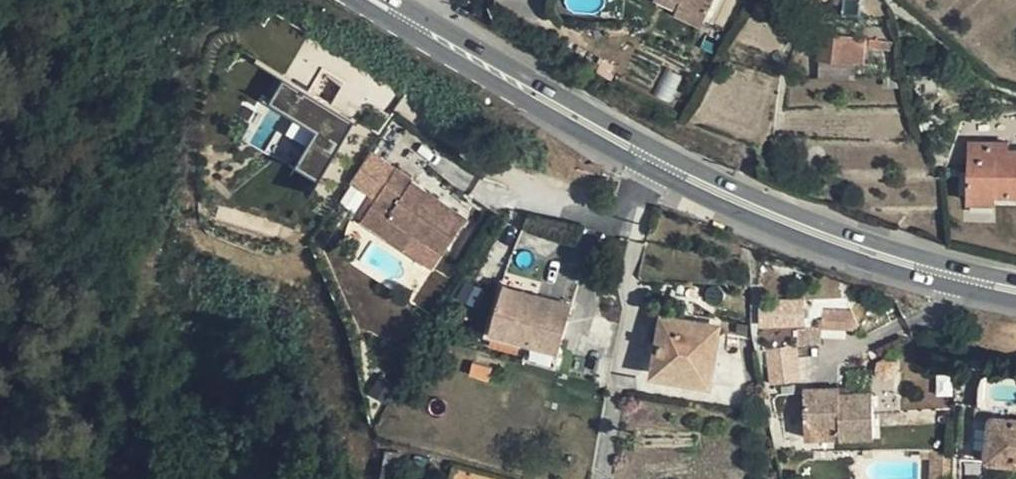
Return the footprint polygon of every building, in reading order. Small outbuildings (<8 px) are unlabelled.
[(675,1),(673,4),(700,17),(708,0),(676,0),(675,1)] [(700,17),(673,4),(670,12),(695,24),(700,17)] [(823,38),(820,60),(848,63),(849,59),(856,60),(865,61),(869,39),(851,36),(850,40),(823,38)] [(857,78),(856,60),(849,59),(848,63),(820,60),(818,78),(857,78)] [(316,132),(294,169),(317,182),(353,122),(282,80),(268,104),(316,132)] [(294,121),(286,135),(306,145),(314,131),(294,121)] [(1009,152),(998,151),(998,144),(969,144),(968,202),(996,202),(997,194),(1015,194),(1015,152),(1009,152)] [(353,181),(375,196),(395,168),(372,153),(353,181)] [(375,196),(361,217),(432,269),(464,220),(410,180),(411,179),(395,168),(375,196)] [(523,298),(524,291),(503,285),(490,332),(530,344),(526,358),(555,367),(561,350),(573,305),(534,294),(533,301),(523,298)] [(534,294),(524,291),(523,298),(533,301),(534,294)] [(778,332),(797,331),(804,331),(804,323),(820,321),(819,304),(803,304),(803,308),(778,308),(778,332)] [(825,311),(820,331),(858,331),(850,312),(825,311)] [(711,327),(663,318),(655,373),(682,377),(683,371),(702,374),(706,356),(707,355),(711,327)] [(821,346),(820,331),(804,331),(797,331),(797,347),(821,346)] [(488,383),(491,371),(473,367),(470,378),(488,383)] [(804,393),(804,405),(805,439),(874,436),(873,394),(840,396),(840,389),(804,390),(804,393)] [(780,406),(804,405),(804,393),(779,395),(780,406)] [(992,417),(993,406),(976,405),(975,418),(991,421),(992,417)] [(992,417),(987,459),(1015,462),(1015,420),(992,417)] [(403,454),(386,449),(381,478),(398,478),(403,454)] [(949,449),(930,450),(931,478),(950,478),(949,449)]
